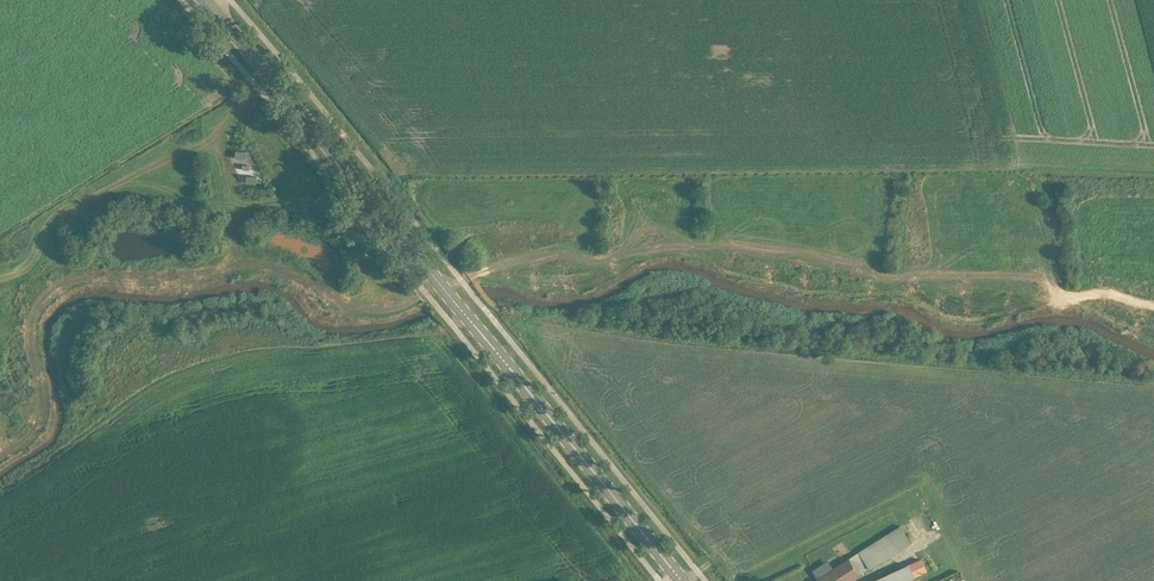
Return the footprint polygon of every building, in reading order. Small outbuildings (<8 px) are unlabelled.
[(813,580),(848,580),(868,568),(858,552),(817,579),(813,580)] [(921,558),(909,564),(915,577),(927,572),(921,558)]
